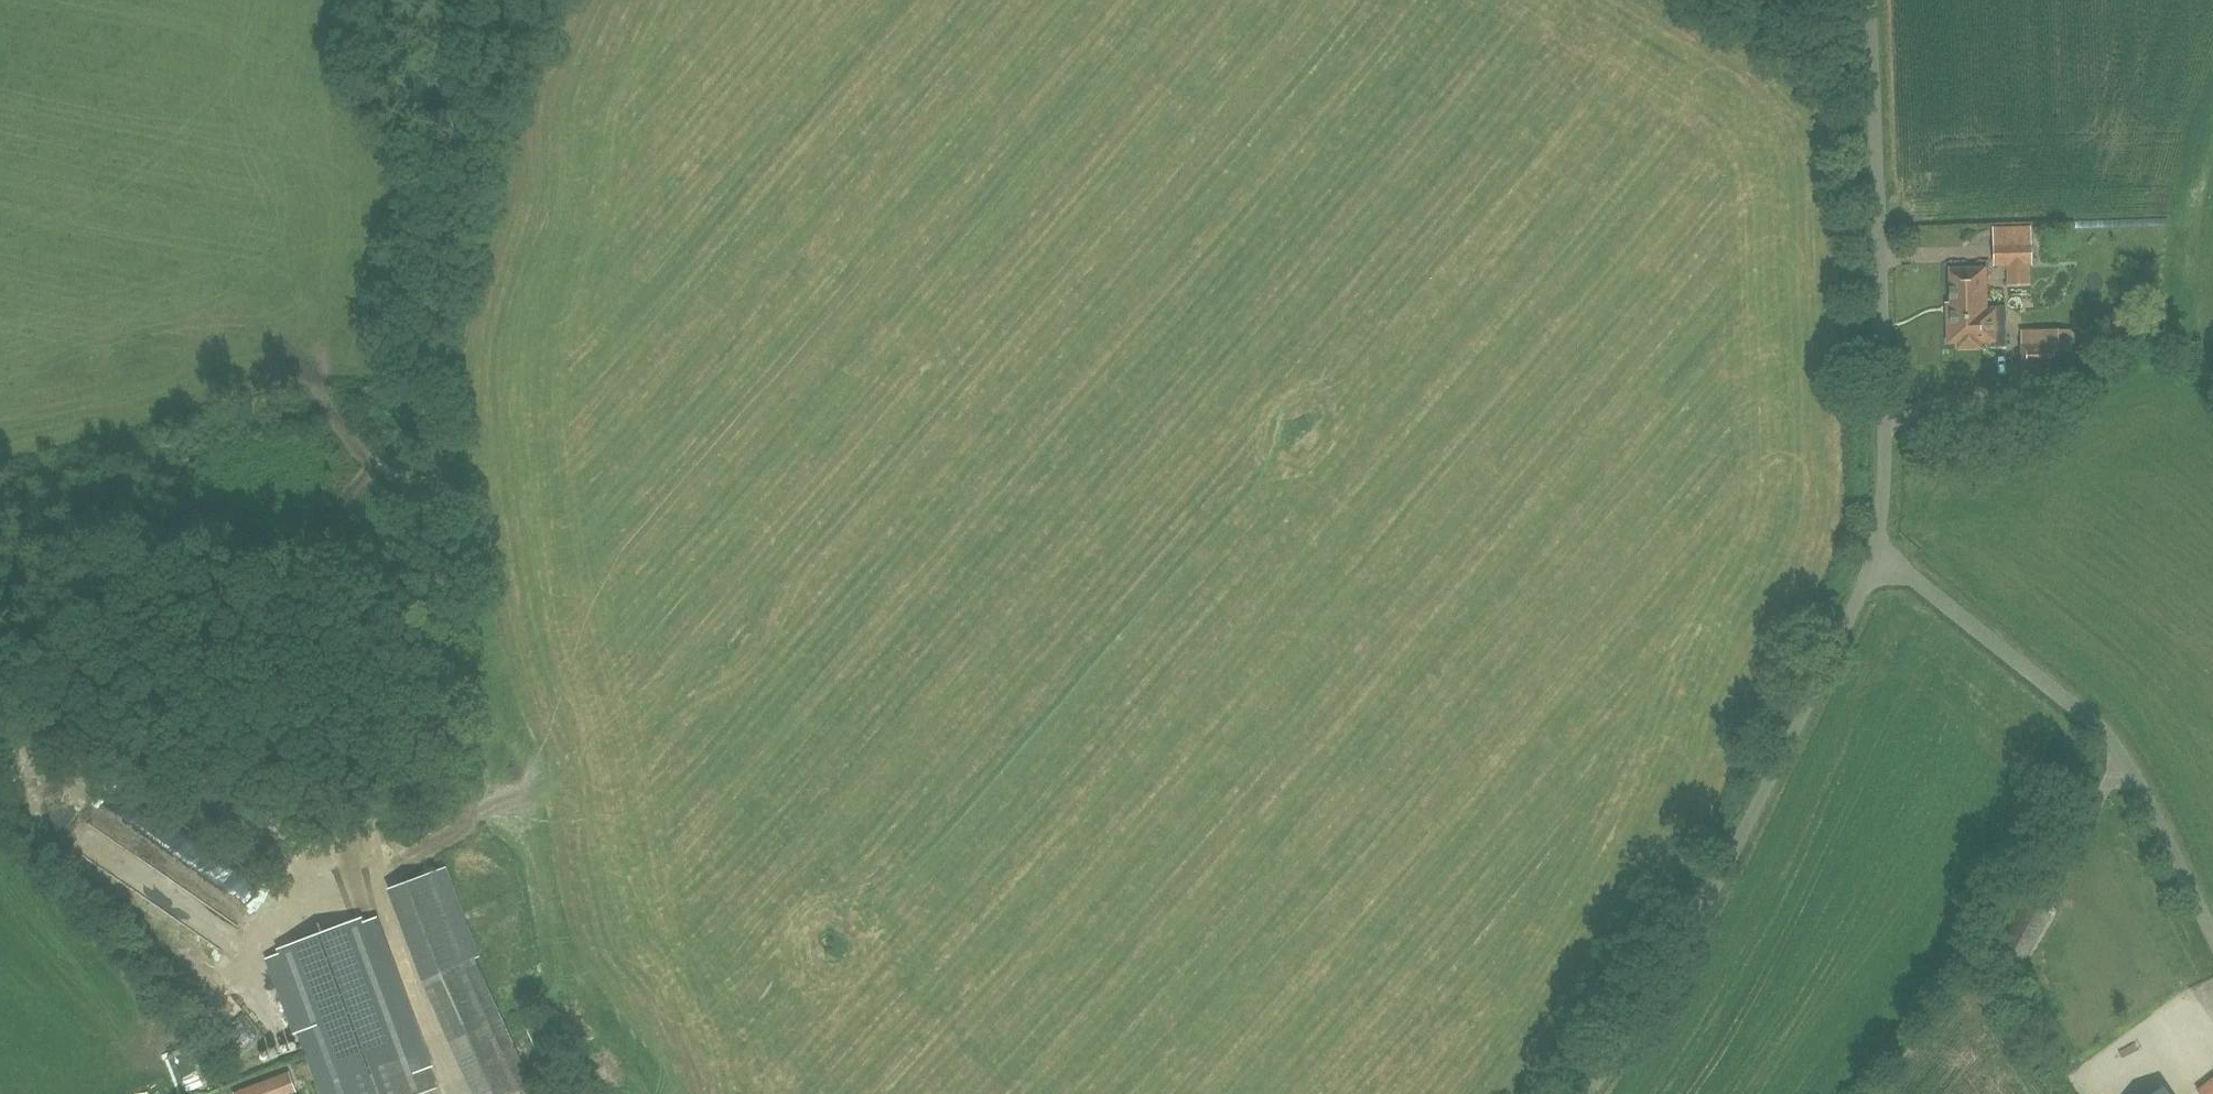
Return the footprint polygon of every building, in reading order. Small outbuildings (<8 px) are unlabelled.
[(1993,227),(1994,244),(1992,244),(1993,266),(2007,266),(2007,285),(2030,285),(2030,265),(2031,265),(2030,243),(2032,243),(2031,226),(1993,227)] [(1985,311),(1985,310),(1984,269),(1950,270),(1951,306),(1969,306),(1969,308),(1971,308),(1971,311),(1985,311)] [(1994,310),(1985,310),(1985,311),(1971,311),(1971,308),(1969,308),(1969,306),(1951,306),(1951,316),(1948,316),(1949,342),(1959,342),(1959,347),(1979,347),(1979,342),(1995,341),(1994,310)] [(2058,365),(2058,345),(2060,345),(2060,329),(2021,330),(2023,381),(2061,380),(2061,365),(2058,365)] [(529,1086),(472,959),(477,957),(444,868),(400,885),(434,977),(488,1093),(512,1093),(529,1086)] [(2020,962),(2046,914),(2024,903),(1997,950),(2020,962)] [(372,921),(270,959),(321,1093),(424,1093),(439,1088),(424,1049),(420,1050),(372,921)] [(258,1085),(261,1093),(290,1093),(297,1091),(290,1073),(258,1085)] [(2197,1090),(2200,1093),(2212,1093),(2212,1078),(2197,1090)]
